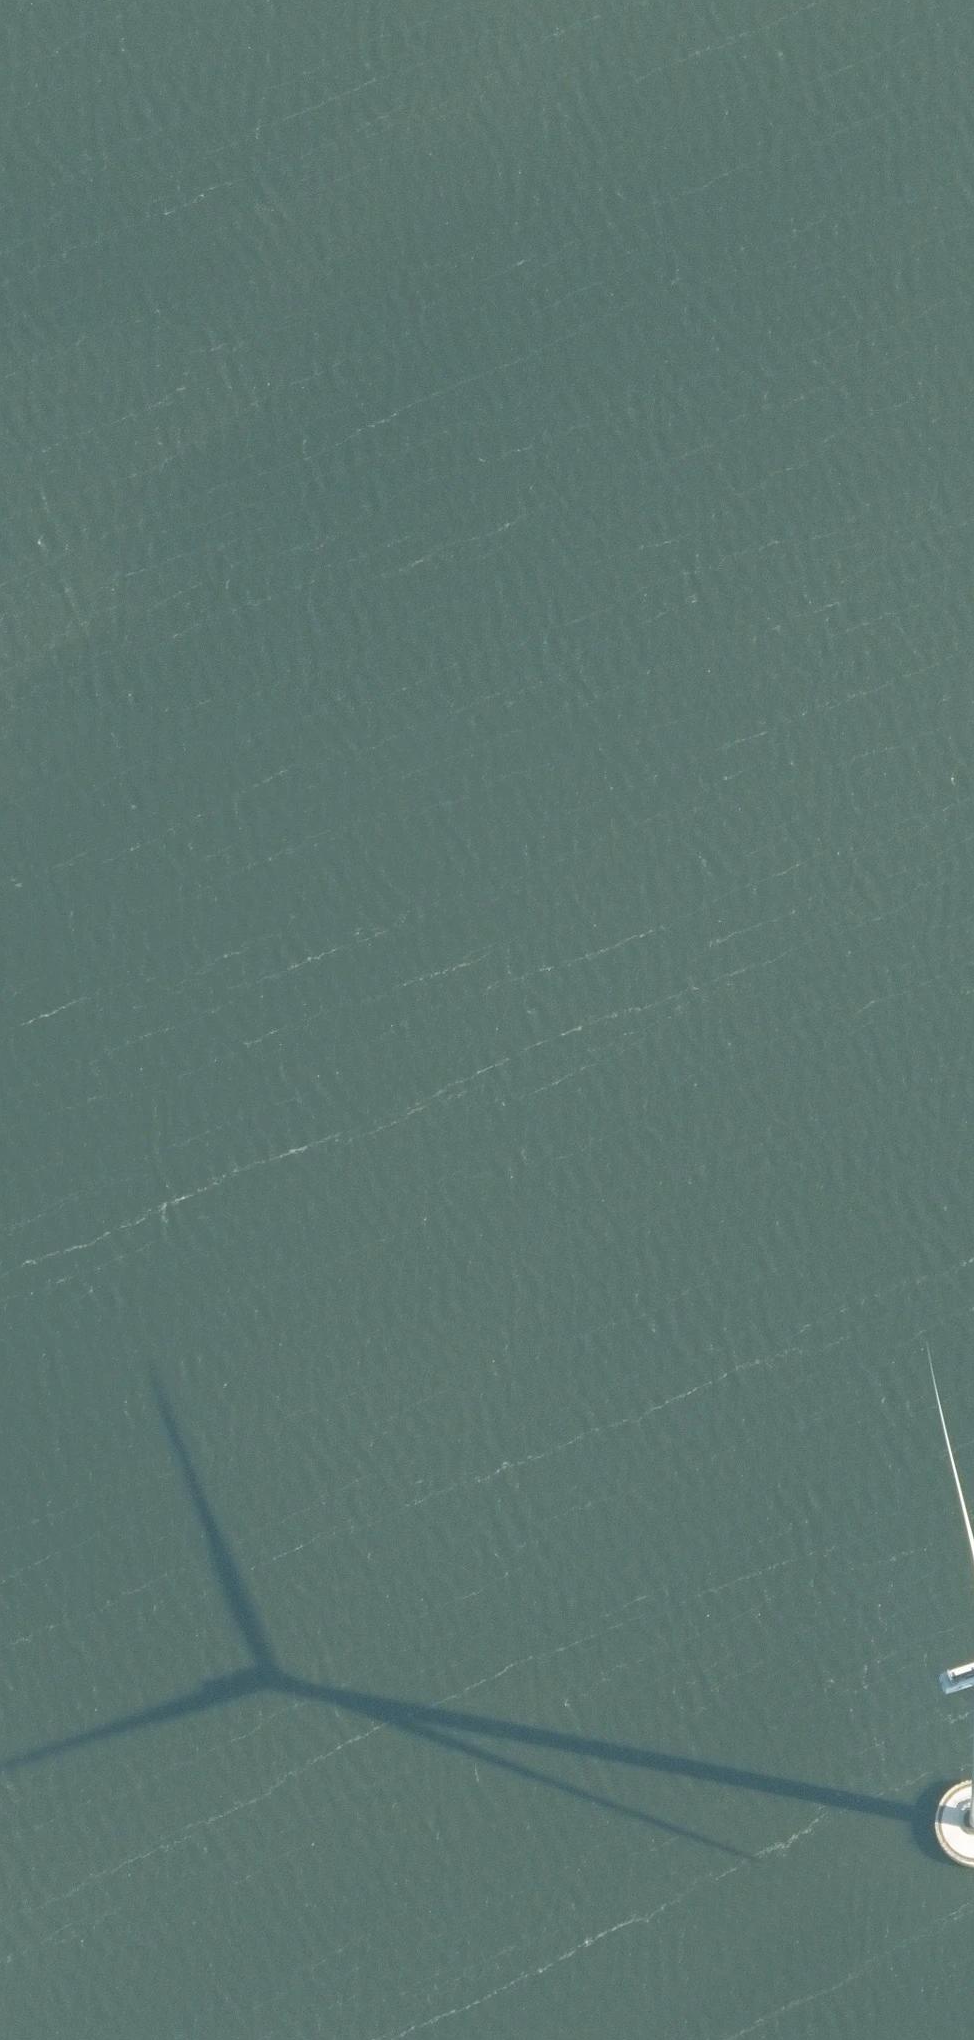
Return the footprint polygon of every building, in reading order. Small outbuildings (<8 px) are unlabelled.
[(973,1815),(972,1815),(971,1815),(969,1815),(968,1815),(967,1816),(965,1817),(964,1818),(964,1819),(963,1821),(963,1822),(962,1824),(963,1825),(963,1826),(964,1828),(964,1829),(965,1830),(967,1831),(968,1832),(969,1832),(971,1832),(972,1832),(973,1832),(973,1816),(973,1815)]
